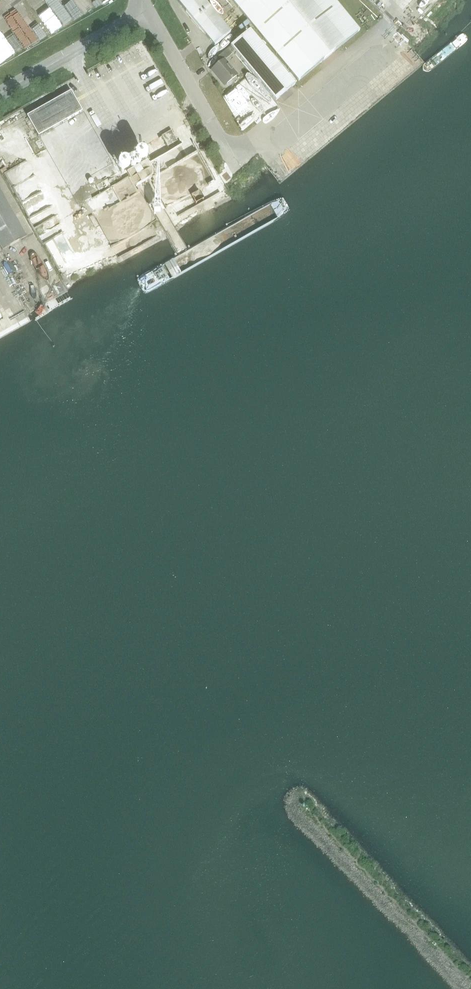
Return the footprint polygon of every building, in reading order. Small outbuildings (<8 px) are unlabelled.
[(230,33),(204,0),(177,0),(214,46),(230,33)] [(298,81),(359,31),(334,0),(232,0),(298,81)] [(0,21),(0,24),(3,28),(0,30),(0,45),(9,58),(19,51),(21,54),(31,47),(28,42),(33,38),(17,16),(10,21),(7,16),(0,21)] [(249,29),(230,45),(236,51),(275,100),(295,84),(250,29),(249,29)] [(225,60),(236,51),(230,45),(217,56),(221,61),(211,70),(223,85),(237,74),(225,60)] [(82,110),(71,91),(27,116),(38,135),(82,110)] [(168,147),(178,141),(172,130),(161,136),(168,147)] [(0,189),(0,246),(2,250),(27,236),(0,189)] [(18,203),(23,212),(29,208),(24,200),(18,203)]
